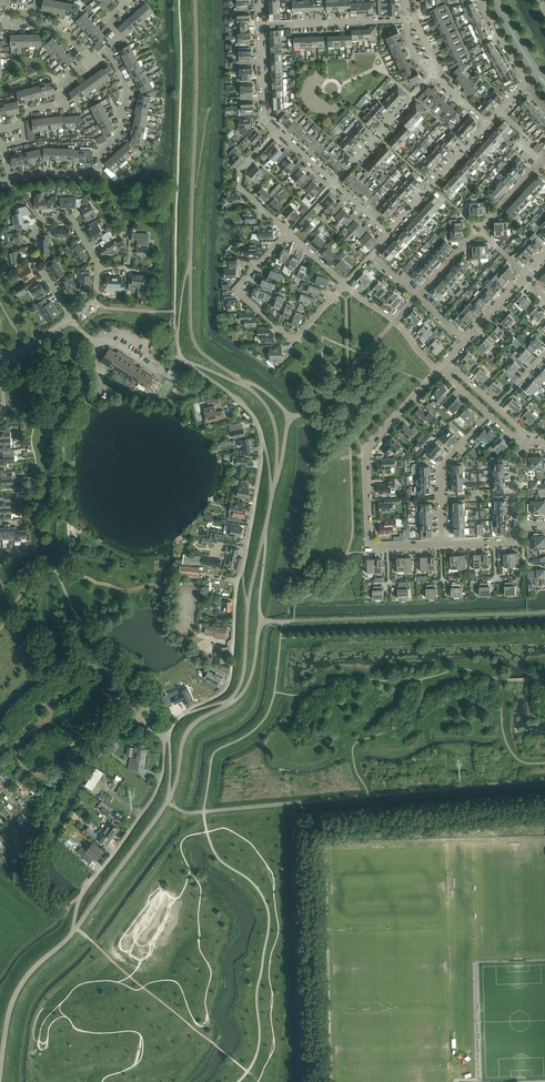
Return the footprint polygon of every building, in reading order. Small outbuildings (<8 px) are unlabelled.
[(48,11),(50,0),(44,0),(42,10),(48,11)] [(99,4),(103,9),(112,1),(110,0),(103,0),(99,4)] [(234,9),(248,9),(247,6),(249,6),(249,2),(250,2),(250,0),(239,0),(237,0),(237,2),(236,2),(237,8),(234,8),(234,9)] [(418,0),(419,3),(423,3),(423,11),(424,14),(434,9),(433,6),(432,0),(428,0),(418,0)] [(469,1),(462,4),(464,7),(466,13),(476,8),(473,3),(471,4),(469,1)] [(146,3),(141,7),(149,16),(153,11),(146,3)] [(74,4),(72,15),(78,16),(80,5),(74,4)] [(434,9),(424,14),(426,17),(432,14),(434,17),(449,10),(446,4),(434,9)] [(141,7),(137,11),(144,20),(149,16),(141,7)] [(476,8),(466,13),(469,18),(478,14),(476,8)] [(248,9),(234,9),(234,10),(237,10),(237,16),(237,18),(250,17),(250,15),(249,15),(249,11),(248,11),(248,9)] [(429,24),(430,27),(452,17),(449,10),(434,17),(436,21),(429,24)] [(137,11),(132,15),(140,24),(144,20),(137,11)] [(76,21),(80,26),(89,18),(84,14),(76,21)] [(478,14),(469,18),(471,24),(481,19),(478,14)] [(132,15),(128,19),(135,28),(140,24),(132,15)] [(235,26),(235,27),(248,26),(248,23),(250,23),(250,20),(251,20),(250,17),(237,18),(237,20),(237,26),(235,26)] [(452,17),(430,27),(432,30),(438,26),(440,30),(455,23),(452,17)] [(89,18),(80,26),(85,30),(93,23),(89,18)] [(128,19),(123,23),(131,32),(135,28),(128,19)] [(481,19),(471,24),(474,29),(483,25),(481,19)] [(93,23),(85,30),(89,35),(97,27),(93,23)] [(131,32),(123,23),(119,28),(126,36),(131,32)] [(435,37),(436,40),(458,30),(455,23),(440,30),(442,34),(435,37)] [(386,28),(390,36),(399,32),(397,27),(394,28),(392,25),(386,28)] [(483,25),(474,29),(476,35),(486,30),(483,25)] [(248,26),(235,27),(235,28),(237,28),(238,33),(238,36),(251,35),(251,32),(250,32),(250,29),(248,29),(248,26)] [(97,27),(89,35),(93,39),(101,31),(97,27)] [(458,30),(436,40),(438,43),(445,39),(446,43),(461,36),(458,30)] [(486,30),(476,35),(477,36),(479,40),(481,43),(487,40),(486,37),(488,36),(486,30)] [(101,31),(93,39),(97,44),(98,43),(100,40),(105,36),(101,31)] [(386,38),(388,44),(397,39),(396,37),(400,35),(399,32),(390,36),(386,38)] [(236,43),(236,45),(249,44),(249,41),(250,41),(250,38),(251,38),(251,35),(238,36),(238,38),(238,43),(236,43)] [(44,46),(48,50),(57,43),(53,39),(55,40),(57,38),(55,36),(53,38),(44,46)] [(441,50),(442,53),(464,43),(461,36),(446,43),(448,47),(441,50)] [(397,39),(388,44),(390,49),(403,43),(402,40),(398,42),(397,39)] [(487,40),(481,43),(482,46),(485,52),(494,47),(491,41),(489,43),(487,40)] [(57,43),(48,50),(52,55),(63,45),(62,43),(60,45),(60,47),(57,43)] [(403,43),(390,49),(393,54),(402,50),(400,47),(404,45),(403,43)] [(464,43),(442,53),(444,55),(451,52),(452,56),(467,49),(464,43)] [(249,44),(236,45),(236,46),(238,46),(238,51),(239,51),(239,53),(252,53),(252,50),(251,50),(251,47),(249,47),(249,44)] [(63,45),(52,55),(56,59),(65,52),(61,48),(63,49),(65,47),(63,45)] [(119,50),(122,55),(132,50),(129,45),(119,50)] [(494,47),(485,52),(488,57),(497,52),(494,47)] [(447,63),(449,66),(458,61),(470,56),(467,49),(452,56),(454,60),(447,63)] [(132,50),(122,55),(125,61),(135,56),(132,50)] [(402,50),(393,54),(395,59),(408,53),(407,51),(403,52),(402,50)] [(65,52),(56,59),(60,64),(71,54),(70,52),(68,54),(68,56),(65,52)] [(497,52),(488,57),(491,62),(500,57),(497,52)] [(237,61),(237,62),(250,62),(250,59),(251,59),(251,55),(252,55),(252,53),(239,53),(239,56),(239,61),(237,61)] [(408,53),(395,59),(398,64),(406,60),(405,57),(409,55),(408,53)] [(71,54),(60,64),(65,68),(73,61),(72,60),(69,57),(69,56),(71,58),(73,56),(71,54)] [(135,56),(125,61),(128,66),(138,61),(135,56)] [(500,57),(491,62),(494,67),(503,62),(500,57)] [(138,61),(128,66),(130,72),(140,67),(143,65),(141,60),(138,61)] [(406,60),(398,64),(400,69),(413,63),(412,61),(408,63),(406,60)] [(458,61),(449,66),(450,69),(456,74),(453,77),(455,79),(461,72),(462,72),(464,69),(460,65),(458,61)] [(250,62),(237,62),(237,63),(239,63),(239,69),(240,69),(240,71),(253,70),(253,68),(252,68),(251,65),(250,65),(250,62)] [(503,62),(494,67),(497,73),(506,67),(503,62)] [(413,63),(400,69),(402,74),(411,70),(410,67),(414,66),(413,63)] [(109,64),(103,68),(110,77),(115,73),(109,64)] [(140,67),(130,72),(133,77),(134,77),(134,76),(143,72),(140,67)] [(506,67),(497,73),(500,78),(509,73),(506,67)] [(103,68),(99,71),(105,81),(110,77),(103,68)] [(237,79),(237,80),(251,79),(251,77),(252,76),(252,73),(253,73),(253,70),(240,71),(240,73),(239,73),(240,79),(237,79)] [(411,70),(402,74),(405,80),(409,78),(409,77),(418,73),(417,71),(412,73),(411,70)] [(99,71),(94,75),(100,84),(105,81),(99,71)] [(134,76),(134,77),(137,82),(147,77),(144,71),(143,72),(134,76)] [(461,72),(455,79),(457,81),(454,84),(456,86),(466,76),(462,72),(461,72)] [(409,77),(409,78),(413,85),(419,83),(418,80),(421,79),(418,73),(409,77)] [(509,73),(500,78),(505,86),(512,82),(510,79),(512,78),(509,73)] [(94,75),(89,78),(95,88),(100,84),(94,75)] [(466,76),(456,86),(458,88),(461,84),(463,87),(470,79),(466,76)] [(147,77),(137,82),(140,87),(150,82),(147,77)] [(89,78),(84,82),(91,91),(95,88),(89,78)] [(251,79),(237,80),(237,81),(240,81),(240,87),(240,89),(253,88),(253,86),(252,86),(252,82),(251,82),(251,79)] [(470,79),(463,87),(465,89),(463,92),(464,93),(474,83),(470,79)] [(52,82),(46,84),(49,95),(55,93),(52,82)] [(84,82),(79,85),(86,95),(91,91),(84,82)] [(150,82),(140,87),(142,93),(152,88),(150,82)] [(474,83),(464,93),(466,95),(469,92),(472,94),(478,87),(474,83)] [(46,84),(40,85),(43,96),(49,95),(46,84)] [(40,85),(35,87),(37,98),(43,96),(40,85)] [(79,85),(74,89),(81,98),(86,95),(79,85)] [(398,86),(394,90),(401,97),(403,100),(408,95),(398,86)] [(417,99),(422,103),(436,88),(434,86),(432,89),(429,87),(417,99)] [(35,87),(29,88),(32,99),(37,98),(35,87)] [(29,88),(23,90),(26,101),(32,99),(29,88)] [(238,97),(238,98),(251,97),(251,94),(253,94),(253,91),(254,91),(253,88),(240,89),(240,91),(240,97),(238,97)] [(436,88),(422,103),(426,107),(438,95),(435,92),(438,89),(436,88)] [(81,98),(74,89),(69,93),(76,102),(81,98)] [(26,101),(23,90),(17,92),(20,102),(26,101)] [(394,90),(390,95),(397,102),(401,97),(394,90)] [(493,90),(489,94),(497,101),(501,97),(493,90)] [(140,94),(139,101),(149,103),(151,97),(140,94)] [(489,94),(485,99),(493,106),(497,101),(489,94)] [(390,95),(385,99),(393,106),(397,102),(390,95)] [(438,95),(426,107),(431,111),(445,96),(443,95),(440,98),(438,95)] [(445,96),(431,111),(435,115),(446,103),(444,100),(446,97),(445,96)] [(251,97),(238,98),(238,99),(240,99),(241,104),(241,107),(254,106),(254,103),(253,103),(253,100),(251,100),(251,97)] [(385,99),(381,103),(381,104),(385,107),(389,111),(393,106),(385,99)] [(485,99),(481,103),(489,110),(493,106),(485,99)] [(519,106),(524,110),(531,103),(527,99),(519,106)] [(378,100),(374,105),(381,112),(385,107),(381,104),(381,103),(378,100)] [(139,101),(137,106),(148,109),(149,103),(139,101)] [(18,102),(12,103),(14,114),(20,113),(18,102)] [(91,107),(94,112),(104,108),(101,102),(91,107)] [(284,102),(273,103),(273,104),(274,104),(274,115),(281,112),(285,110),(284,109),(284,102)] [(411,107),(413,109),(414,109),(421,116),(424,118),(430,112),(427,110),(426,111),(416,102),(411,107)] [(12,103),(6,104),(8,115),(14,114),(12,103)] [(446,103),(435,115),(439,119),(454,104),(452,103),(449,106),(446,103)] [(489,110),(481,103),(477,108),(484,115),(489,110)] [(531,103),(524,110),(528,115),(535,108),(531,103)] [(454,104),(439,119),(444,124),(455,111),(452,109),(455,106),(454,104)] [(374,105),(369,109),(377,116),(381,112),(374,105)] [(136,112),(137,113),(137,112),(147,115),(147,114),(148,109),(137,106),(136,112)] [(241,109),(239,109),(239,115),(241,115),(241,116),(252,115),(252,112),(253,112),(253,109),(254,109),(254,106),(241,107),(241,109)] [(363,111),(365,113),(373,121),(377,116),(369,109),(367,107),(363,111)] [(104,108),(94,112),(96,118),(106,113),(104,108)] [(535,108),(528,115),(532,119),(539,112),(535,108)] [(413,109),(410,113),(417,120),(421,116),(414,109),(413,109)] [(285,110),(281,112),(274,115),(282,123),(283,124),(290,116),(286,112),(285,110)] [(137,112),(137,113),(136,118),(147,121),(148,115),(147,114),(147,115),(137,112)] [(539,112),(532,119),(536,124),(543,117),(539,112)] [(106,113),(96,118),(99,123),(109,118),(106,113)] [(373,121),(365,113),(361,118),(369,125),(373,121)] [(410,113),(406,118),(413,125),(417,120),(410,113)] [(470,115),(466,120),(474,127),(478,122),(470,115)] [(290,116),(283,124),(283,125),(284,124),(288,128),(295,120),(290,116)] [(536,124),(540,128),(544,123),(544,118),(543,117),(536,124)] [(109,118),(99,123),(102,129),(112,124),(109,118)] [(136,118),(134,124),(145,127),(147,121),(136,118)] [(401,122),(405,126),(405,125),(409,129),(413,125),(406,118),(401,122)] [(238,123),(237,124),(237,129),(242,133),(241,134),(244,137),(250,132),(246,128),(246,127),(247,128),(249,128),(250,127),(250,119),(239,119),(239,123),(238,123)] [(295,120),(288,128),(292,132),(299,124),(295,120)] [(466,120),(462,124),(469,131),(474,127),(466,120)] [(359,121),(355,125),(362,132),(366,128),(359,121)] [(504,122),(499,126),(507,133),(512,129),(504,122)] [(112,124),(102,129),(104,134),(114,129),(112,124)] [(133,130),(144,132),(147,133),(148,127),(145,127),(134,124),(133,130)] [(299,124),(292,132),(295,135),(296,136),(303,128),(299,124)] [(462,124),(458,128),(465,136),(469,131),(462,124)] [(355,125),(350,130),(358,137),(362,132),(355,125)] [(405,125),(405,126),(401,130),(409,137),(413,132),(409,129),(405,125)] [(499,126),(495,131),(503,138),(507,133),(499,126)] [(255,128),(250,133),(253,135),(249,139),(255,144),(262,136),(256,131),(257,130),(255,128)] [(303,128),(296,136),(297,137),(297,136),(301,140),(308,132),(303,128)] [(458,128),(454,133),(458,137),(461,140),(465,136),(458,128)] [(133,130),(131,136),(142,138),(144,132),(133,130)] [(350,130),(346,134),(354,141),(358,137),(350,130)] [(401,130),(397,134),(405,141),(409,137),(401,130)] [(451,130),(447,135),(454,142),(458,137),(454,133),(451,130)] [(503,138),(495,131),(491,135),(499,142),(503,138)] [(308,132),(301,140),(305,144),(312,136),(308,132)] [(346,134),(342,139),(351,146),(355,141),(354,141),(346,134)] [(397,134),(393,139),(401,146),(405,141),(397,134)] [(447,135),(442,139),(450,146),(454,142),(447,135)] [(499,142),(491,135),(487,139),(495,147),(499,142)] [(142,138),(131,136),(130,142),(141,144),(142,138)] [(312,136),(305,144),(309,147),(309,148),(317,140),(312,136)] [(436,142),(438,144),(446,151),(450,146),(442,139),(441,137),(436,142)] [(351,146),(342,139),(338,143),(346,151),(351,146)] [(401,146),(393,139),(389,143),(396,150),(401,146)] [(487,139),(483,144),(491,151),(495,147),(487,139)] [(269,158),(270,159),(279,149),(275,146),(277,143),(275,140),(265,151),(268,153),(266,154),(270,157),(269,158)] [(317,140),(309,148),(310,149),(311,149),(314,152),(321,144),(317,140)] [(128,142),(123,147),(131,155),(135,151),(128,142)] [(321,144),(314,152),(319,156),(326,148),(321,144)] [(438,144),(434,148),(442,155),(446,151),(438,144)] [(483,144),(479,148),(487,155),(491,151),(483,144)] [(386,146),(382,151),(390,158),(394,153),(386,146)] [(123,147),(119,151),(126,159),(131,155),(123,147)] [(235,147),(229,154),(233,157),(229,161),(236,168),(243,161),(239,157),(242,153),(235,147)] [(326,148),(319,156),(322,159),(322,160),(323,160),(330,152),(326,148)] [(434,148),(430,152),(438,159),(442,155),(434,148)] [(479,148),(475,153),(483,160),(487,155),(479,148)] [(40,149),(34,151),(36,162),(43,160),(40,149)] [(279,149),(270,159),(271,159),(275,162),(276,161),(278,163),(288,152),(285,150),(282,153),(279,149)] [(34,151),(28,152),(31,163),(36,162),(34,151)] [(119,151),(114,155),(122,163),(126,159),(119,151)] [(382,151),(378,155),(386,162),(390,158),(382,151)] [(28,152),(22,153),(25,164),(31,163),(28,152)] [(288,152),(278,163),(280,165),(279,166),(283,169),(282,170),(282,171),(291,161),(288,157),(290,154),(288,152)] [(330,152),(323,160),(324,161),(327,164),(334,157),(330,152)] [(430,152),(426,157),(434,164),(438,159),(430,152)] [(22,153),(16,155),(19,166),(25,164),(22,153)] [(475,153),(471,157),(479,164),(483,160),(475,153)] [(19,166),(16,155),(10,156),(13,167),(19,166)] [(114,155),(110,159),(117,167),(122,163),(114,155)] [(378,155),(374,159),(382,166),(386,162),(378,155)] [(334,157),(327,164),(332,168),(339,161),(334,157)] [(426,157),(422,161),(430,168),(434,164),(426,157)] [(471,157),(467,162),(475,169),(479,164),(471,157)] [(117,167),(110,159),(105,163),(113,171),(117,167)] [(374,159),(369,163),(378,171),(382,166),(374,159)] [(430,168),(422,161),(420,159),(416,163),(418,165),(416,168),(421,173),(424,171),(426,173),(430,168)] [(521,159),(517,163),(525,171),(527,168),(526,168),(528,166),(521,159)] [(291,161),(282,171),(283,171),(284,170),(287,173),(288,172),(291,174),(300,164),(298,161),(295,164),(291,161)] [(339,161),(332,168),(336,172),(343,165),(339,161)] [(467,162),(463,166),(471,173),(475,169),(467,162)] [(378,171),(369,163),(365,168),(373,176),(378,171)] [(517,163),(513,168),(520,175),(522,172),(523,173),(525,171),(517,163)] [(268,172),(263,167),(261,169),(256,164),(247,174),(255,181),(262,172),(265,175),(268,172)] [(300,164),(291,174),(293,176),(292,178),(295,181),(295,182),(304,173),(300,169),(303,166),(300,164)] [(463,166),(459,170),(467,178),(471,173),(463,166)] [(513,168),(509,172),(516,179),(520,175),(513,168)] [(459,170),(455,175),(463,182),(467,178),(459,170)] [(413,171),(407,178),(415,185),(419,180),(417,178),(419,176),(413,171)] [(344,180),(349,184),(356,176),(351,172),(344,180)] [(509,172),(505,177),(512,183),(516,179),(509,172)] [(304,173),(295,182),(296,183),(297,182),(300,185),(298,187),(301,189),(303,186),(313,175),(311,173),(308,176),(304,173)] [(313,175),(303,186),(306,188),(305,189),(308,193),(307,193),(308,194),(317,184),(313,181),(316,178),(313,175)] [(455,175),(451,179),(459,186),(463,182),(455,175)] [(534,179),(542,187),(544,183),(544,181),(539,175),(537,178),(536,177),(534,179)] [(356,176),(349,184),(353,188),(360,180),(356,176)] [(505,177),(500,181),(508,188),(512,183),(505,177)] [(407,178),(403,182),(410,189),(415,185),(407,178)] [(451,179),(447,184),(454,191),(459,186),(451,179)] [(533,182),(531,184),(538,191),(542,187),(534,179),(532,182),(533,182)] [(360,180),(353,188),(358,192),(365,184),(360,180)] [(500,181),(496,185),(504,192),(508,188),(500,181)] [(403,182),(399,187),(406,194),(410,189),(403,182)] [(317,184),(308,194),(308,195),(309,194),(313,197),(314,196),(316,198),(326,187),(323,185),(321,188),(317,184)] [(365,184),(358,192),(362,196),(369,188),(365,184)] [(454,191),(447,184),(442,188),(445,190),(442,193),(448,198),(454,191)] [(494,184),(490,188),(500,197),(504,192),(496,185),(494,184)] [(540,193),(538,191),(531,184),(527,189),(534,195),(536,197),(540,193)] [(399,187),(395,191),(402,198),(406,194),(399,187)] [(256,194),(264,201),(270,195),(262,188),(256,194)] [(270,194),(273,196),(278,190),(275,188),(270,194)] [(369,188),(362,196),(367,200),(374,193),(369,188)] [(500,197),(490,188),(486,192),(488,194),(496,202),(496,201),(500,197)] [(534,195),(527,189),(522,193),(530,200),(531,201),(532,202),(536,197),(534,195)] [(231,190),(224,191),(224,194),(226,194),(227,200),(230,200),(230,203),(241,202),(241,201),(245,201),(246,201),(240,197),(240,196),(238,196),(238,195),(237,195),(237,194),(231,194),(231,190)] [(325,209),(325,210),(334,200),(330,197),(333,194),(330,191),(321,202),(323,204),(322,205),(325,208),(325,209)] [(395,191),(391,196),(398,203),(402,198),(395,191)] [(522,193),(518,198),(526,204),(527,206),(531,201),(530,200),(522,193)] [(57,205),(56,196),(52,196),(52,199),(42,199),(42,194),(35,194),(35,199),(35,209),(52,208),(52,205),(57,205)] [(436,196),(431,200),(439,208),(446,201),(440,195),(438,198),(436,196)] [(391,196),(387,200),(394,207),(398,203),(391,196)] [(76,197),(60,198),(60,208),(76,208),(76,206),(76,199),(76,197)] [(518,198),(514,202),(522,209),(526,204),(518,198)] [(84,199),(76,199),(76,206),(77,206),(79,208),(81,204),(84,199)] [(84,199),(81,204),(84,206),(85,208),(90,205),(88,201),(84,199)] [(274,199),(269,205),(277,213),(282,206),(274,199)] [(334,200),(325,210),(326,210),(327,210),(330,213),(331,212),(334,214),(343,203),(341,201),(338,204),(334,200)] [(387,200),(382,204),(390,211),(394,207),(387,200)] [(431,200),(427,205),(435,212),(439,208),(431,200)] [(485,202),(477,202),(478,215),(485,214),(485,209),(488,209),(488,200),(485,201),(485,202)] [(478,215),(477,202),(469,202),(469,201),(466,201),(466,210),(469,210),(470,215),(478,215)] [(514,202),(510,206),(518,213),(522,209),(514,202)] [(343,203),(334,214),(336,216),(335,217),(338,220),(337,221),(338,222),(347,212),(343,208),(346,205),(343,203)] [(90,205),(85,208),(82,209),(88,221),(94,217),(94,218),(95,217),(97,216),(91,204),(90,205)] [(390,211),(382,204),(378,209),(386,216),(390,211)] [(427,205),(423,209),(431,216),(435,212),(427,205)] [(16,229),(21,228),(28,226),(28,222),(24,223),(23,215),(31,214),(26,206),(18,207),(12,218),(13,225),(15,225),(16,229)] [(291,218),(295,221),(300,216),(296,212),(297,211),(291,206),(283,214),(289,220),(291,218)] [(518,213),(510,206),(506,211),(506,210),(506,211),(514,218),(514,217),(518,213)] [(251,209),(243,210),(244,218),(245,219),(246,219),(246,223),(257,222),(256,213),(252,213),(251,213),(251,209)] [(423,209),(419,214),(427,221),(431,216),(423,209)] [(347,212),(338,222),(339,222),(339,221),(343,225),(344,223),(346,225),(356,215),(353,212),(351,215),(347,212)] [(419,214),(415,218),(423,225),(427,221),(419,214)] [(356,215),(346,225),(349,227),(347,229),(351,232),(350,233),(351,233),(360,224),(356,220),(358,217),(356,215)] [(306,216),(301,221),(304,224),(299,229),(306,235),(306,234),(307,235),(309,235),(309,234),(310,233),(310,232),(309,231),(314,226),(310,223),(312,222),(306,216)] [(99,218),(89,224),(91,227),(88,229),(95,240),(106,233),(103,235),(97,224),(102,222),(99,218)] [(415,218),(411,223),(419,230),(423,225),(415,218)] [(494,222),(494,230),(507,230),(507,222),(508,222),(508,218),(499,219),(499,222),(494,222)] [(450,223),(451,231),(463,230),(463,222),(457,223),(457,219),(449,220),(449,223),(450,223)] [(411,223),(407,227),(415,234),(419,230),(411,223)] [(360,224),(351,233),(351,234),(352,233),(356,236),(357,235),(359,237),(369,227),(366,224),(363,227),(360,224)] [(264,225),(254,226),(254,231),(256,234),(259,234),(259,239),(273,238),(273,228),(265,229),(264,225)] [(535,232),(544,241),(544,239),(544,231),(540,226),(535,232)] [(48,227),(48,233),(49,233),(52,236),(55,236),(55,237),(70,237),(69,232),(70,232),(70,230),(69,230),(69,228),(55,229),(55,227),(48,227)] [(369,227),(359,237),(361,239),(360,240),(364,244),(363,244),(363,245),(372,235),(369,232),(371,229),(369,227)] [(407,227),(403,231),(411,239),(415,234),(407,227)] [(21,228),(16,229),(6,230),(7,234),(6,234),(9,234),(10,241),(8,241),(8,246),(22,244),(21,239),(20,239),(19,232),(22,232),(21,228)] [(321,231),(318,229),(311,237),(313,239),(310,243),(318,250),(325,242),(317,236),(321,231)] [(463,230),(451,231),(451,239),(450,239),(450,242),(458,242),(458,238),(463,238),(463,230)] [(507,230),(494,230),(495,238),(500,238),(500,241),(509,241),(508,237),(507,237),(507,230)] [(403,231),(399,236),(407,243),(411,239),(403,231)] [(535,232),(529,238),(539,246),(544,241),(535,232)] [(132,233),(132,241),(138,242),(137,252),(148,253),(148,246),(149,234),(132,233)] [(115,234),(106,239),(109,244),(99,249),(99,248),(98,248),(103,256),(113,250),(111,248),(116,245),(119,248),(125,245),(120,237),(118,238),(115,234)] [(49,239),(49,235),(42,235),(42,239),(40,239),(40,254),(48,254),(48,239),(49,239)] [(372,235),(363,245),(364,246),(365,245),(368,248),(369,247),(372,249),(382,238),(379,236),(376,239),(372,235)] [(399,236),(395,240),(403,247),(407,243),(399,236)] [(529,238),(524,243),(533,252),(539,246),(529,238)] [(395,240),(391,245),(398,252),(403,247),(395,240)] [(445,241),(441,245),(449,252),(452,248),(453,248),(448,243),(445,240),(444,240),(445,241)] [(77,245),(76,242),(68,247),(70,250),(71,249),(79,263),(86,259),(78,245),(77,245)] [(249,247),(245,247),(246,256),(257,256),(257,247),(262,247),(262,243),(249,244),(249,247)] [(328,243),(323,248),(326,250),(322,254),(330,262),(336,256),(330,250),(333,247),(328,243)] [(524,243),(519,249),(528,257),(533,252),(524,243)] [(391,245),(387,249),(394,256),(398,252),(391,245)] [(441,245),(437,250),(445,257),(449,252),(441,245)] [(480,258),(480,246),(472,246),(472,252),(469,252),(469,260),(473,260),(473,259),(480,258)] [(488,246),(480,246),(480,258),(488,258),(488,259),(492,259),(491,251),(488,251),(488,246)] [(279,260),(285,263),(287,258),(289,259),(291,255),(289,254),(290,251),(283,248),(282,252),(281,251),(280,254),(281,255),(279,260)] [(384,256),(382,258),(382,259),(383,258),(390,266),(397,259),(394,256),(387,249),(382,254),(384,256)] [(528,257),(519,249),(514,255),(513,254),(511,256),(517,262),(519,260),(523,263),(528,257)] [(437,250),(433,254),(440,261),(445,257),(437,250)] [(18,251),(9,253),(11,265),(20,264),(18,251)] [(339,262),(335,266),(345,275),(351,269),(341,260),(346,254),(344,252),(337,259),(339,262)] [(431,256),(429,259),(436,266),(440,261),(433,254),(431,256)] [(288,268),(294,271),(296,266),(298,267),(300,263),(298,263),(299,259),(292,257),(291,260),(290,260),(289,263),(290,263),(288,268)] [(463,258),(459,262),(466,269),(470,265),(471,265),(463,257),(463,258)] [(56,258),(49,262),(51,265),(49,267),(57,279),(59,278),(60,278),(60,277),(64,275),(56,262),(58,261),(56,258)] [(429,259),(425,263),(432,270),(436,266),(429,259)] [(506,263),(501,269),(510,277),(515,271),(512,268),(514,265),(508,260),(505,262),(506,263)] [(225,274),(224,274),(224,275),(225,275),(225,280),(236,279),(236,269),(235,269),(235,266),(238,266),(237,261),(229,262),(229,269),(225,270),(225,274)] [(459,262),(455,266),(462,273),(466,269),(459,262)] [(425,263),(421,268),(428,274),(432,270),(425,263)] [(297,277),(303,279),(305,275),(307,275),(309,272),(307,271),(308,267),(301,265),(300,268),(298,271),(299,271),(297,277)] [(22,266),(14,271),(17,275),(20,273),(26,282),(35,276),(29,266),(24,269),(22,266)] [(455,266),(451,271),(458,278),(462,273),(455,266)] [(421,268),(417,272),(425,279),(427,277),(426,277),(428,274),(421,268)] [(279,270),(275,269),(274,271),(271,270),(269,276),(272,278),(275,280),(275,279),(280,281),(283,274),(278,273),(279,270)] [(501,269),(496,274),(505,283),(510,277),(501,269)] [(79,271),(78,283),(81,283),(80,287),(89,288),(90,276),(85,276),(86,272),(79,271)] [(451,271),(447,275),(454,282),(458,278),(451,271)] [(425,279),(417,272),(413,277),(420,283),(422,281),(423,281),(425,279)] [(364,273),(357,281),(360,284),(365,289),(372,281),(368,277),(367,276),(364,273)] [(136,287),(138,287),(139,275),(133,274),(132,280),(129,280),(128,290),(130,290),(131,292),(134,292),(135,290),(136,287)] [(496,274),(491,280),(500,288),(505,283),(496,274)] [(139,275),(138,287),(141,287),(141,290),(142,292),(145,292),(147,291),(148,291),(148,281),(145,281),(145,275),(139,275)] [(318,275),(315,282),(320,284),(319,286),(323,287),(324,285),(327,286),(330,280),(326,279),(327,278),(323,277),(318,275)] [(447,275),(443,280),(450,286),(454,282),(447,275)] [(107,286),(121,287),(121,289),(125,289),(125,282),(122,281),(122,277),(107,277),(107,279),(107,281),(107,282),(106,282),(105,283),(105,285),(105,286),(107,286)] [(271,280),(267,278),(266,280),(263,279),(260,286),(264,287),(263,287),(266,289),(267,288),(272,290),(274,283),(270,282),(271,280)] [(68,279),(61,283),(63,286),(62,287),(70,299),(77,295),(69,283),(70,282),(68,279)] [(443,280),(439,284),(446,291),(450,286),(443,280)] [(491,280),(485,286),(495,294),(500,288),(491,280)] [(31,284),(25,288),(27,291),(31,289),(38,299),(47,294),(40,283),(33,287),(31,284)] [(379,283),(372,290),(375,293),(375,294),(380,298),(387,290),(383,287),(383,286),(382,286),(379,283)] [(309,284),(307,291),(312,293),(311,295),(315,296),(315,294),(319,295),(321,289),(318,288),(318,287),(315,286),(309,284)] [(436,286),(434,288),(442,295),(446,291),(439,284),(437,286),(436,286)] [(485,286),(480,291),(489,300),(495,294),(485,286)] [(262,289),(258,287),(258,289),(254,288),(252,295),(255,296),(255,297),(258,298),(258,297),(264,299),(266,293),(261,291),(262,289)] [(442,295),(434,288),(432,290),(433,291),(431,293),(438,300),(442,295)] [(480,291),(475,297),(484,306),(489,300),(480,291)] [(394,292),(387,300),(390,303),(390,304),(395,308),(397,306),(400,308),(405,303),(402,301),(402,300),(398,296),(397,295),(397,296),(394,292)] [(407,292),(402,297),(408,301),(412,297),(407,292)] [(301,294),(299,300),(303,302),(303,304),(306,305),(307,303),(310,304),(313,298),(310,297),(310,296),(307,295),(306,296),(301,294)] [(516,301),(515,302),(519,305),(519,306),(520,306),(524,309),(531,301),(526,297),(522,294),(523,294),(522,294),(519,297),(516,301)] [(274,299),(273,303),(275,304),(273,307),(280,309),(281,306),(282,306),(283,303),(282,303),(284,298),(278,295),(276,300),(274,299)] [(232,296),(224,297),(225,300),(228,300),(229,311),(233,311),(232,308),(238,307),(238,300),(232,300),(232,296)] [(475,297),(470,303),(479,311),(484,306),(475,297)] [(44,299),(36,304),(40,310),(41,309),(46,316),(44,317),(47,322),(59,314),(51,302),(48,304),(44,299)] [(470,303),(465,308),(474,317),(479,311),(470,303)] [(283,307),(282,311),(284,312),(283,315),(289,318),(290,314),(291,315),(292,312),(291,311),(294,306),(287,304),(285,308),(283,307)] [(529,315),(533,318),(533,319),(534,319),(538,322),(544,314),(540,310),(537,307),(536,307),(529,315)] [(465,308),(459,314),(469,322),(474,317),(465,308)] [(413,310),(406,318),(407,318),(410,321),(410,322),(415,326),(417,323),(420,326),(423,322),(420,320),(422,318),(418,314),(417,313),(413,310)] [(292,316),(291,319),(293,320),(292,324),(298,326),(299,323),(300,323),(301,320),(303,314),(296,312),(294,317),(292,316)] [(517,317),(511,312),(501,323),(507,328),(509,325),(510,326),(513,323),(512,322),(517,317)] [(250,313),(240,314),(240,320),(243,320),(243,322),(244,323),(245,323),(245,327),(256,326),(256,317),(251,317),(250,316),(250,313)] [(469,322),(459,314),(454,320),(453,319),(451,321),(457,327),(459,325),(463,328),(469,322)] [(425,325),(417,332),(418,333),(421,335),(421,336),(426,340),(433,332),(429,329),(428,328),(425,325)] [(497,326),(489,335),(495,340),(498,338),(499,339),(502,335),(501,334),(503,332),(497,326)] [(267,329),(258,330),(258,335),(258,343),(262,342),(274,342),(273,333),(268,333),(267,332),(267,329)] [(528,345),(529,345),(526,348),(532,353),(534,351),(542,342),(536,337),(533,334),(531,337),(533,339),(530,342),(531,343),(528,345)] [(494,341),(488,336),(478,347),(484,353),(486,350),(488,351),(491,347),(490,346),(494,341)] [(436,339),(428,347),(429,347),(432,350),(437,355),(444,347),(440,343),(439,342),(436,339)] [(271,351),(268,355),(271,358),(270,359),(270,361),(276,361),(278,362),(282,362),(282,359),(281,358),(284,354),(281,351),(282,350),(282,346),(276,346),(275,348),(270,348),(270,350),(271,351)] [(110,348),(101,361),(114,370),(108,379),(122,389),(126,384),(131,388),(136,381),(147,388),(153,378),(133,364),(135,362),(118,351),(117,353),(110,348)] [(520,355),(515,360),(521,366),(531,354),(525,349),(523,352),(522,351),(519,354),(520,355)] [(468,353),(461,361),(464,364),(469,369),(476,361),(472,357),(471,356),(468,353)] [(508,367),(504,372),(510,378),(520,367),(514,361),(512,364),(511,363),(507,366),(508,367)] [(181,371),(171,366),(168,372),(178,377),(181,371)] [(478,366),(472,372),(483,382),(489,376),(486,374),(487,373),(484,370),(483,371),(478,366)] [(536,378),(542,383),(544,380),(544,381),(544,368),(536,378)] [(541,384),(535,379),(525,390),(531,395),(533,393),(534,394),(537,390),(536,389),(541,384)] [(494,381),(489,387),(497,395),(503,389),(500,387),(501,386),(498,383),(497,384),(494,381)] [(437,398),(435,401),(434,400),(431,404),(436,408),(447,396),(446,396),(443,394),(447,389),(444,387),(441,384),(437,388),(438,389),(433,394),(437,398)] [(510,396),(505,402),(516,412),(518,410),(521,407),(521,406),(519,404),(520,403),(516,400),(515,401),(510,396)] [(208,405),(204,407),(207,418),(205,418),(206,423),(210,421),(210,422),(214,420),(215,421),(219,420),(219,419),(225,417),(223,410),(217,412),(215,406),(221,404),(220,399),(215,401),(214,398),(207,400),(208,405)] [(453,403),(450,400),(445,406),(453,413),(463,403),(457,398),(453,403)] [(532,412),(526,407),(519,414),(520,416),(521,415),(522,416),(521,417),(522,417),(525,420),(530,425),(537,417),(533,413),(532,412)] [(419,408),(413,415),(416,418),(416,419),(418,421),(419,420),(422,423),(425,419),(426,419),(429,422),(434,417),(429,412),(426,415),(419,408)] [(460,416),(458,418),(464,423),(465,422),(468,426),(474,419),(473,419),(476,416),(475,416),(475,415),(475,414),(474,414),(473,414),(471,413),(472,412),(468,408),(460,416)] [(448,424),(456,431),(458,428),(451,421),(448,424)] [(399,430),(408,439),(414,432),(416,434),(418,432),(413,427),(411,429),(405,424),(399,430)] [(241,429),(241,426),(230,428),(230,432),(232,431),(233,438),(245,436),(243,429),(241,429)] [(442,432),(445,434),(453,441),(457,436),(453,433),(455,430),(450,426),(448,428),(446,428),(442,432)] [(484,430),(485,429),(474,440),(478,443),(482,439),(486,444),(490,439),(491,440),(496,435),(493,432),(493,431),(491,429),(487,433),(484,430)] [(439,437),(437,440),(442,445),(444,442),(448,446),(453,441),(445,434),(441,439),(439,437)] [(241,454),(252,452),(251,449),(252,448),(252,446),(253,446),(252,438),(237,441),(238,445),(242,444),(243,450),(240,450),(241,454)] [(385,447),(382,450),(387,455),(392,450),(395,453),(401,446),(392,438),(386,444),(387,446),(385,447)] [(436,443),(432,448),(440,455),(444,450),(440,447),(442,445),(437,440),(435,442),(436,443)] [(495,442),(491,446),(498,453),(502,449),(504,450),(508,445),(502,440),(498,444),(495,442)] [(440,455),(432,448),(428,453),(426,452),(424,454),(429,459),(431,457),(435,460),(440,455)] [(537,469),(536,455),(531,456),(531,458),(529,458),(529,459),(525,460),(526,467),(529,467),(530,469),(537,469)] [(536,455),(537,469),(543,468),(543,470),(544,470),(544,463),(543,463),(543,458),(541,458),(541,455),(536,455)] [(234,456),(233,462),(233,463),(234,464),(241,465),(241,466),(253,467),(253,463),(251,463),(251,459),(247,459),(247,458),(234,456)] [(386,464),(377,464),(378,473),(391,472),(390,464),(394,463),(394,459),(386,460),(386,464)] [(493,464),(493,470),(504,470),(503,463),(498,463),(498,460),(495,460),(491,460),(491,464),(493,464)] [(451,465),(452,472),(462,471),(462,465),(464,465),(463,462),(456,462),(457,465),(451,465)] [(417,464),(417,467),(415,467),(416,473),(419,473),(429,473),(429,466),(424,466),(424,463),(417,464)] [(388,484),(378,484),(379,493),(390,493),(390,487),(395,487),(395,479),(388,480),(388,484)] [(492,489),(492,493),(499,492),(499,489),(504,489),(504,482),(494,483),(494,489),(492,489)] [(239,487),(237,497),(248,499),(250,489),(248,489),(249,484),(241,483),(241,487),(239,487)] [(463,484),(452,484),(452,491),(458,491),(458,494),(465,494),(465,490),(463,490),(463,484)] [(430,485),(419,486),(416,486),(417,492),(418,492),(418,496),(425,495),(425,492),(430,492),(430,485)] [(493,498),(493,501),(494,501),(495,508),(505,507),(505,501),(500,501),(500,498),(499,496),(493,496),(493,498)] [(391,502),(384,502),(379,502),(379,512),(393,511),(392,503),(400,503),(400,498),(391,499),(391,502)] [(453,503),(453,509),(464,509),(463,503),(465,503),(465,499),(458,500),(458,503),(453,503)] [(417,511),(420,511),(431,510),(431,504),(425,504),(425,501),(418,501),(419,504),(417,504),(417,511)] [(538,515),(538,501),(531,502),(531,504),(527,504),(528,511),(531,511),(531,512),(534,512),(534,515),(538,515)] [(230,513),(228,519),(232,520),(241,522),(241,518),(244,518),(246,508),(243,508),(243,505),(231,502),(229,513),(230,513)] [(380,524),(380,533),(393,532),(393,527),(396,527),(396,520),(384,520),(385,524),(380,524)] [(230,525),(229,530),(229,535),(241,537),(243,528),(242,528),(231,525),(230,525)] [(23,530),(20,530),(20,542),(26,541),(26,544),(30,544),(30,536),(26,536),(26,526),(23,526),(23,530)] [(506,526),(496,527),(496,536),(502,536),(501,533),(506,533),(506,526)] [(465,528),(454,528),(454,535),(459,535),(459,538),(465,538),(465,528)] [(432,529),(421,530),(422,539),(427,539),(427,536),(432,536),(432,529)] [(212,532),(210,539),(224,542),(225,535),(212,532)] [(532,539),(528,539),(528,546),(532,546),(532,548),(533,548),(533,551),(539,551),(539,548),(539,533),(534,534),(534,537),(532,537),(532,539)] [(226,546),(225,553),(230,554),(228,560),(230,560),(228,566),(235,568),(235,567),(240,568),(243,558),(238,557),(239,549),(226,546)] [(511,566),(511,553),(503,553),(503,557),(501,557),(501,561),(502,561),(502,567),(511,566)] [(518,553),(511,553),(511,566),(520,566),(520,560),(521,560),(521,556),(518,556),(518,553)] [(191,555),(186,554),(185,563),(193,565),(193,563),(200,564),(201,558),(191,556),(191,555)] [(481,568),(481,554),(473,555),(473,558),(471,558),(471,562),(472,562),(472,568),(481,568)] [(488,554),(481,554),(481,568),(490,567),(490,561),(491,561),(491,557),(488,558),(488,554)] [(458,569),(457,555),(450,556),(450,559),(448,559),(448,563),(449,563),(449,569),(458,569)] [(465,555),(457,555),(458,569),(467,568),(466,562),(467,562),(467,558),(465,559),(465,555)] [(435,556),(427,557),(428,570),(437,569),(437,564),(438,564),(437,560),(435,560),(435,556)] [(411,557),(404,558),(405,571),(413,570),(413,565),(414,565),(414,561),(411,561),(411,557)] [(428,570),(427,557),(420,557),(420,560),(418,561),(418,564),(419,564),(419,570),(428,570)] [(405,571),(404,558),(397,558),(397,561),(394,561),(394,565),(395,565),(396,571),(405,571)] [(375,572),(374,559),(367,559),(367,563),(364,563),(365,567),(366,567),(366,573),(375,572)] [(381,559),(374,559),(375,572),(384,572),(383,566),(384,566),(384,562),(382,562),(381,559)] [(179,575),(197,577),(199,567),(180,565),(179,575)] [(536,570),(533,570),(533,578),(537,577),(537,578),(541,578),(541,585),(544,585),(544,570),(544,569),(536,570)] [(504,588),(504,595),(508,595),(508,597),(512,597),(512,595),(515,595),(515,585),(514,585),(514,582),(505,582),(505,588),(504,588)] [(480,587),(479,587),(479,596),(482,596),(482,597),(487,597),(487,595),(490,595),(490,589),(489,589),(489,583),(484,583),(480,583),(480,587)] [(427,588),(426,588),(426,597),(429,597),(429,599),(434,599),(434,597),(437,597),(437,591),(436,591),(435,584),(427,585),(427,588)] [(451,590),(451,591),(449,591),(449,596),(451,596),(451,597),(454,596),(454,598),(459,598),(459,596),(462,596),(462,587),(461,587),(460,584),(452,584),(452,590),(451,590)] [(399,592),(398,592),(398,598),(401,598),(401,600),(405,600),(405,598),(409,598),(408,589),(407,589),(407,585),(398,586),(399,592)] [(373,590),(373,599),(376,599),(376,601),(380,601),(380,599),(383,599),(383,592),(382,592),(382,586),(373,586),(373,590)] [(221,603),(221,611),(222,611),(231,611),(231,602),(221,601),(220,601),(220,603),(221,603)] [(206,626),(205,632),(215,633),(215,637),(225,638),(226,628),(206,626)] [(216,652),(216,656),(218,656),(217,662),(224,663),(225,657),(226,657),(227,647),(217,646),(216,652)] [(204,677),(209,680),(209,681),(209,680),(211,681),(211,682),(212,682),(218,685),(217,684),(221,678),(222,678),(218,675),(217,675),(215,674),(215,673),(208,670),(209,671),(205,678),(204,677)] [(178,696),(171,700),(175,707),(180,703),(182,702),(184,706),(192,701),(185,689),(177,694),(178,696)] [(110,744),(104,751),(111,756),(114,750),(113,749),(114,747),(110,744)] [(128,747),(127,755),(131,756),(131,755),(136,755),(135,763),(144,764),(146,750),(128,747)] [(96,768),(85,785),(92,790),(104,773),(96,768)] [(102,808),(100,811),(107,816),(110,812),(103,807),(102,808)] [(110,823),(107,828),(104,826),(101,830),(104,832),(103,833),(107,835),(112,838),(118,828),(110,823)] [(97,836),(100,838),(99,839),(101,840),(101,841),(107,845),(112,838),(107,835),(103,833),(99,830),(96,833),(89,827),(85,831),(94,839),(97,836)] [(98,848),(92,843),(86,851),(81,847),(77,852),(89,863),(94,858),(96,860),(102,853),(98,849),(98,848)]
